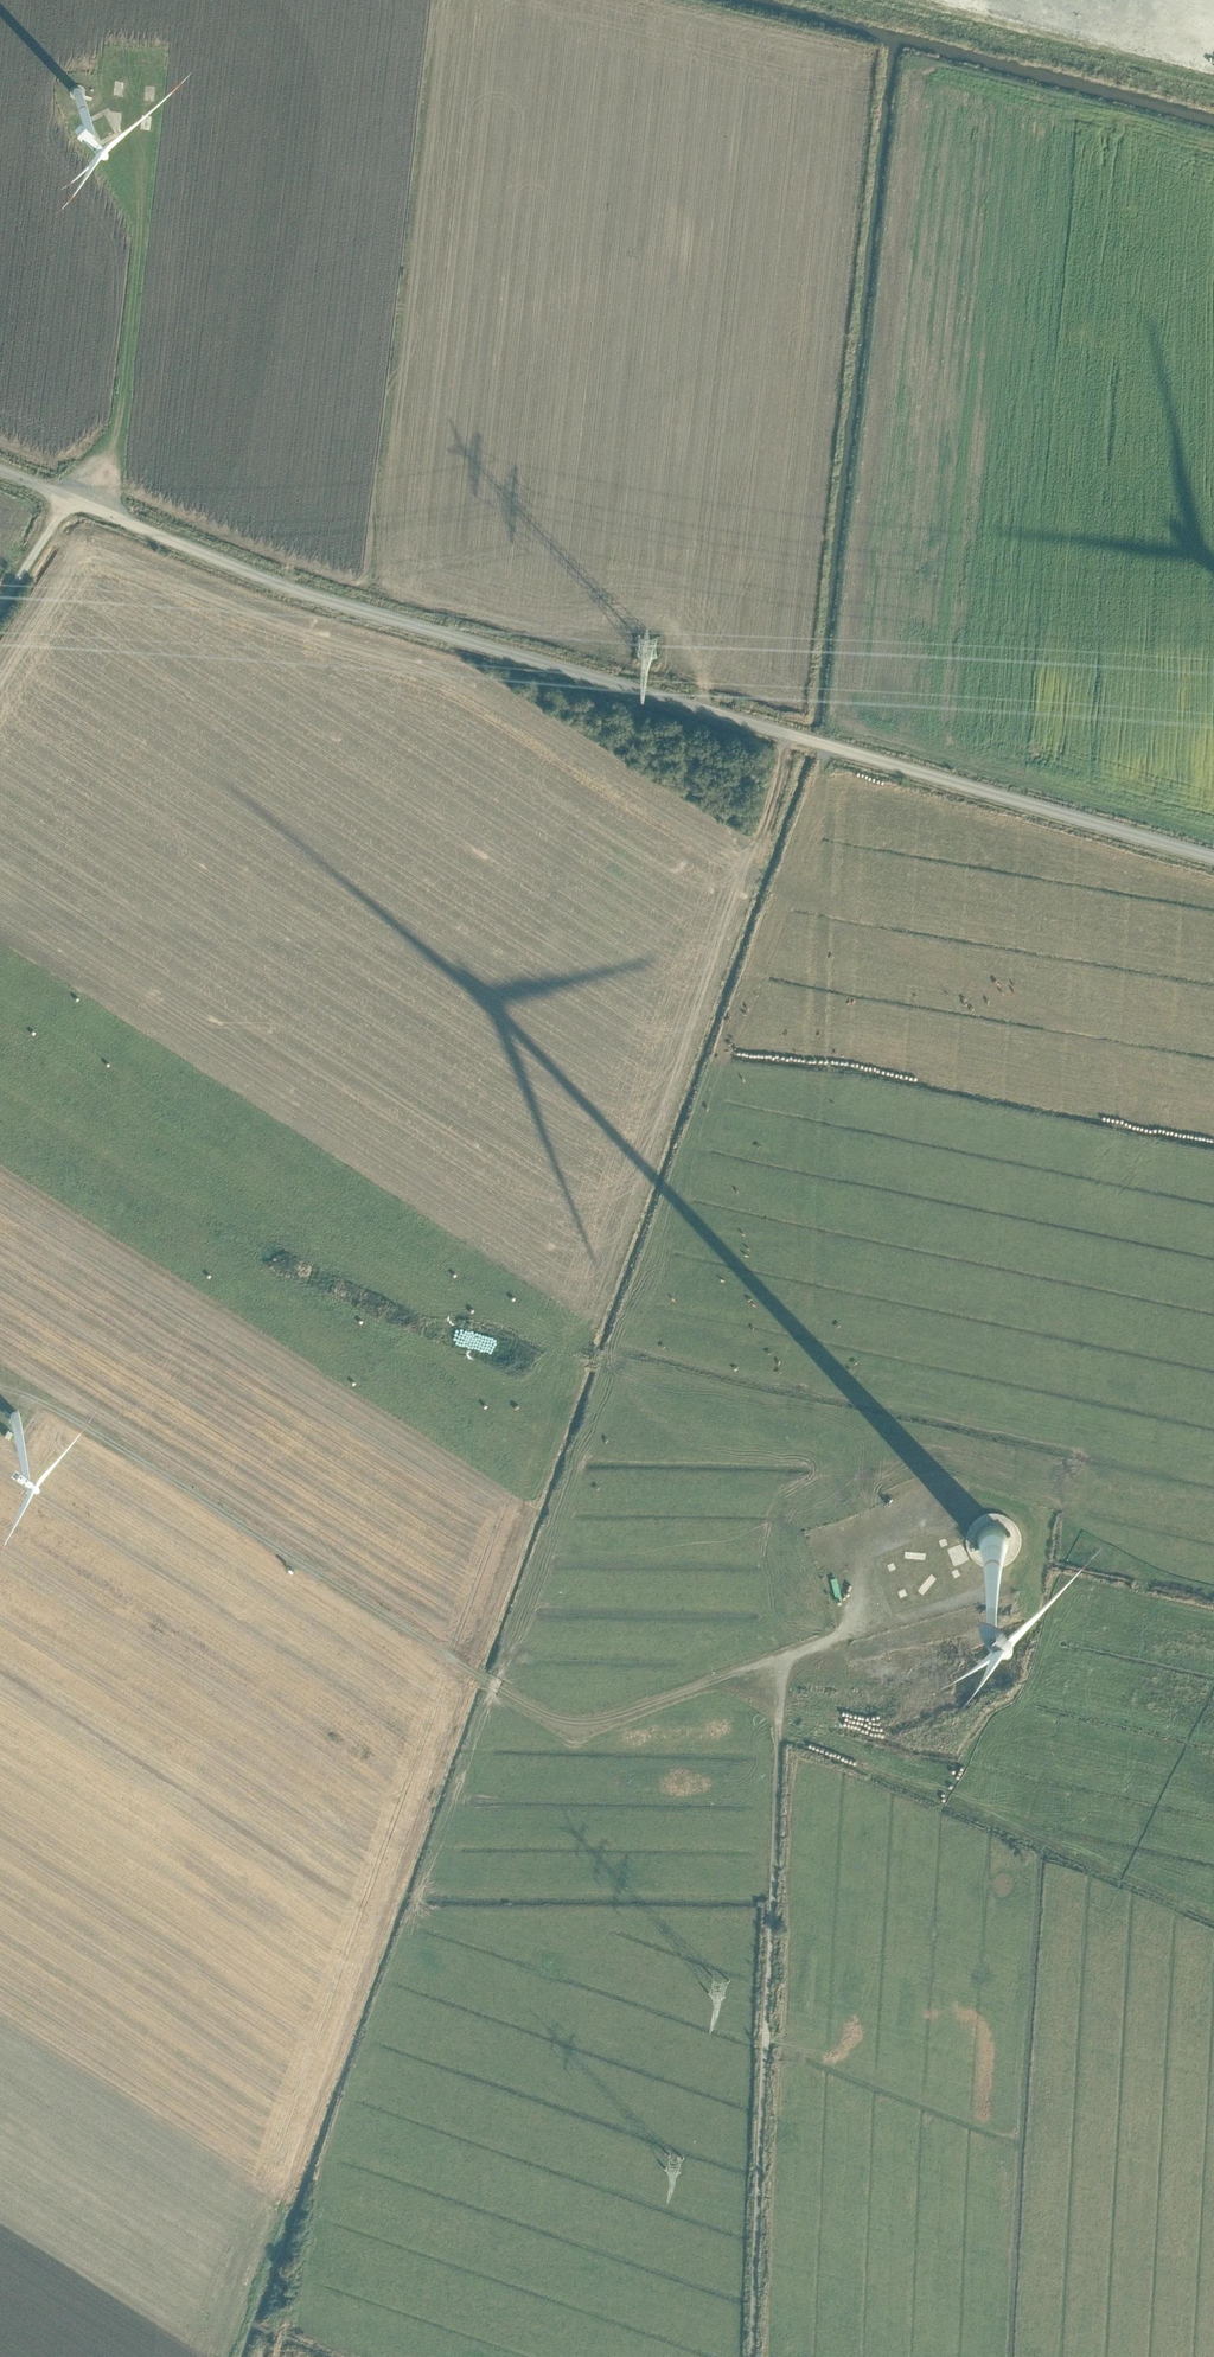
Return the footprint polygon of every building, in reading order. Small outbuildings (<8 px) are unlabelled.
[(39,1417),(39,1410),(11,1412),(12,1419),(39,1417)] [(964,1541),(949,1547),(956,1563),(971,1558),(964,1541)]
